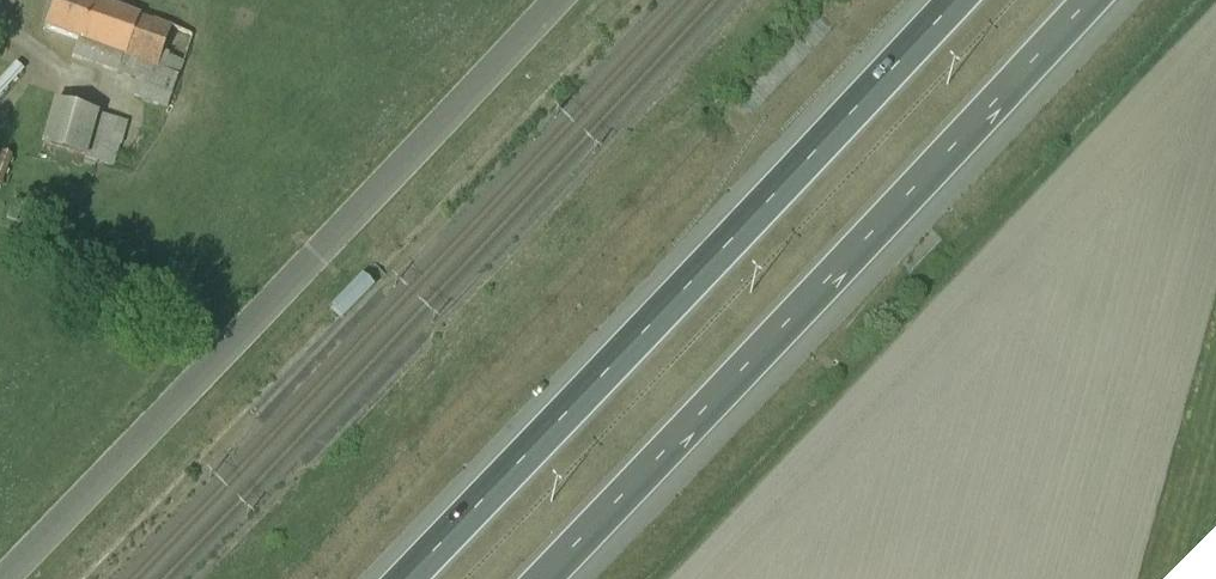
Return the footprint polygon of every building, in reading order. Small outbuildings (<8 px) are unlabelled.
[(170,27),(93,0),(51,0),(41,29),(155,69),(170,27)] [(69,146),(141,167),(155,120),(127,112),(129,105),(85,93),(69,146)]
